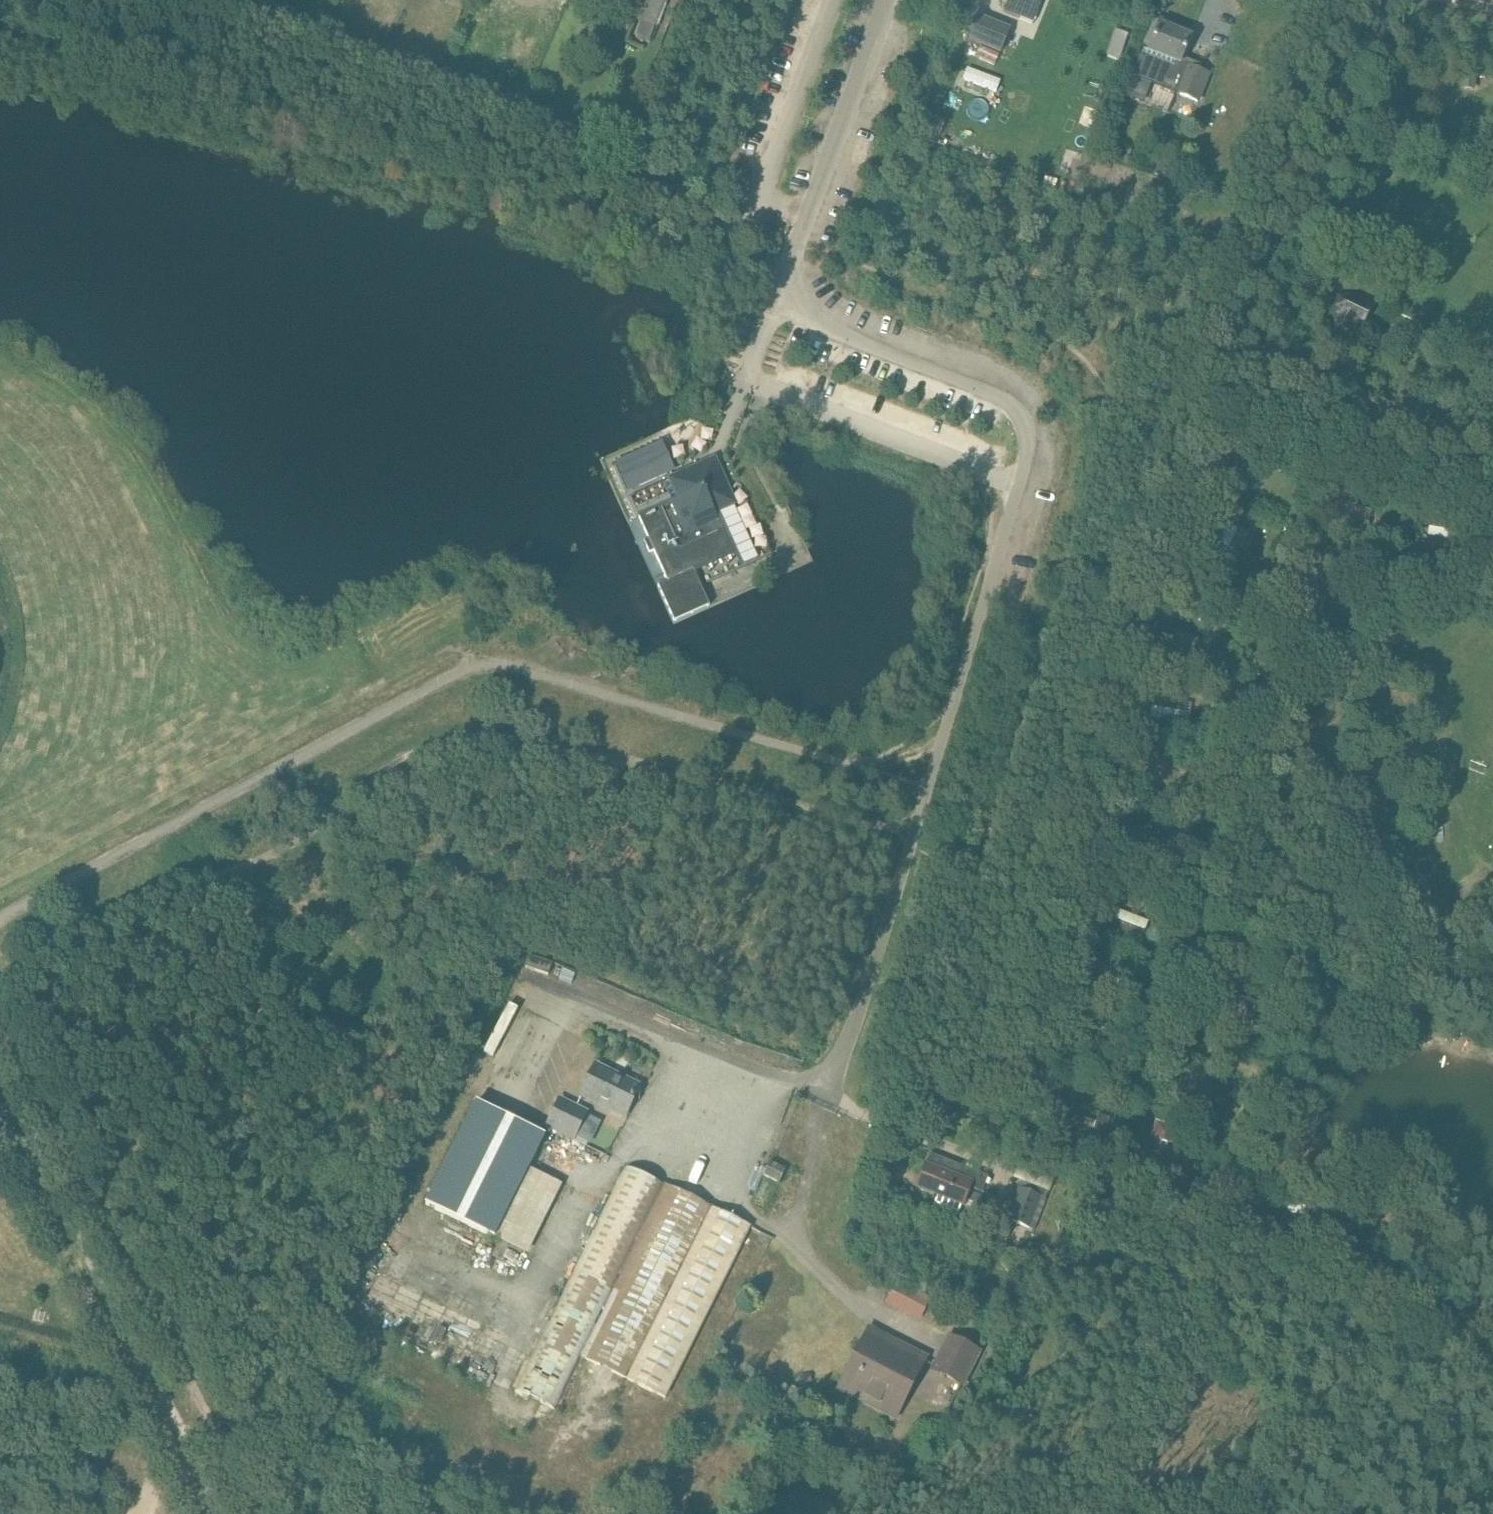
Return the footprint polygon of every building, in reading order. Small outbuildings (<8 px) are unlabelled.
[(666,6),(668,0),(636,0),(628,20),(641,24),(635,38),(648,43),(663,5),(666,6)] [(1004,12),(1019,19),(1025,3),(1040,9),(1043,0),(1009,0),(1004,12)] [(1143,50),(1133,75),(1161,85),(1157,97),(1171,103),(1174,96),(1197,105),(1208,76),(1186,67),(1185,69),(1179,67),(1180,65),(1191,38),(1175,32),(1178,25),(1155,16),(1141,49),(1143,50)] [(978,17),(968,40),(981,45),(1000,53),(1000,54),(1010,31),(1010,30),(993,23),(978,17)] [(1115,30),(1111,42),(1124,47),(1128,34),(1115,30)] [(969,70),(964,82),(996,94),(1001,83),(969,70)] [(1463,82),(1463,88),(1476,90),(1477,84),(1478,76),(1465,74),(1463,82)] [(918,144),(930,148),(935,132),(924,129),(918,144)] [(1335,326),(1347,332),(1351,324),(1362,329),(1373,307),(1349,296),(1335,326)] [(629,522),(672,622),(708,606),(693,572),(733,554),(714,512),(734,503),(715,460),(671,479),(680,500),(629,522)] [(1295,461),(1291,474),(1305,477),(1308,465),(1295,461)] [(1429,529),(1427,540),(1456,545),(1458,534),(1429,529)] [(1195,570),(1191,581),(1200,585),(1204,573),(1195,570)] [(1152,706),(1149,720),(1189,727),(1191,713),(1152,706)] [(1112,918),(1106,933),(1143,947),(1148,932),(1123,922),(1125,917),(1118,914),(1115,920),(1112,918)] [(1083,978),(1070,982),(1074,993),(1086,989),(1083,978)] [(1271,991),(1267,1003),(1281,1007),(1285,996),(1271,991)] [(582,1095),(625,1116),(639,1087),(596,1066),(582,1095)] [(1173,1090),(1170,1099),(1180,1103),(1183,1093),(1173,1090)] [(548,1126),(574,1138),(586,1113),(561,1101),(548,1126)] [(476,1103),(467,1121),(427,1204),(495,1238),(545,1137),(476,1103)] [(1147,1136),(1176,1148),(1185,1130),(1156,1117),(1147,1136)] [(988,1177),(964,1167),(930,1154),(916,1186),(933,1192),(962,1204),(968,1188),(982,1193),(988,1177)] [(763,1176),(779,1183),(785,1171),(770,1163),(763,1176)] [(1021,1182),(1019,1188),(1007,1219),(1029,1228),(1050,1175),(1023,1165),(1017,1180),(1021,1182)] [(625,1167),(616,1185),(515,1390),(556,1410),(582,1356),(665,1398),(750,1227),(664,1184),(663,1185),(625,1167)] [(1215,1183),(1212,1191),(1220,1194),(1223,1187),(1215,1183)] [(1252,1206),(1248,1213),(1256,1217),(1260,1210),(1252,1206)] [(896,1282),(887,1306),(923,1319),(932,1296),(896,1282)] [(844,1389),(862,1398),(893,1413),(922,1358),(888,1340),(884,1347),(870,1339),(844,1389)] [(935,1371),(961,1384),(977,1354),(951,1340),(935,1371)]
